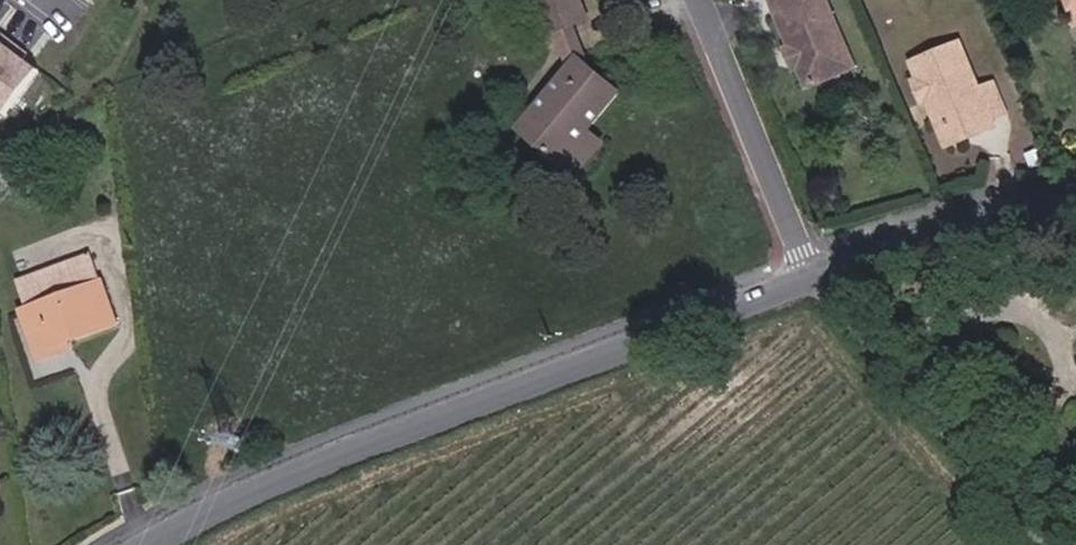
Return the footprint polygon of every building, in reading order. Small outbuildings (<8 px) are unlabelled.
[(580,0),(536,0),(550,34),(556,32),(573,25),(588,19),(580,0)] [(833,30),(838,28),(827,0),(808,0),(804,2),(804,0),(770,0),(791,48),(797,46),(814,86),(850,71),(833,30)] [(590,68),(573,25),(556,32),(571,68),(579,59),(590,68)] [(857,68),(840,27),(838,28),(833,30),(850,71),(857,68)] [(5,115),(39,70),(24,59),(28,54),(3,34),(0,38),(0,111),(5,115)] [(979,90),(960,44),(913,63),(919,80),(921,83),(928,81),(933,94),(926,97),(928,100),(935,119),(943,117),(951,137),(992,120),(1007,113),(995,84),(979,90)] [(814,86),(797,46),(791,48),(786,50),(795,71),(799,69),(807,89),(814,86)] [(588,131),(620,93),(590,68),(579,59),(571,68),(521,129),(561,162),(588,131)] [(933,94),(928,81),(921,83),(919,80),(914,82),(922,102),(928,100),(926,97),(933,94)] [(946,147),(995,127),(992,120),(951,137),(943,117),(935,119),(946,147)] [(576,175),(603,144),(588,131),(561,162),(576,175)] [(798,150),(793,139),(783,143),(787,154),(798,150)] [(119,324),(103,282),(102,283),(92,254),(19,281),(29,309),(23,311),(41,360),(65,351),(62,344),(69,342),(119,324)] [(71,349),(69,342),(62,344),(65,351),(71,349)]
